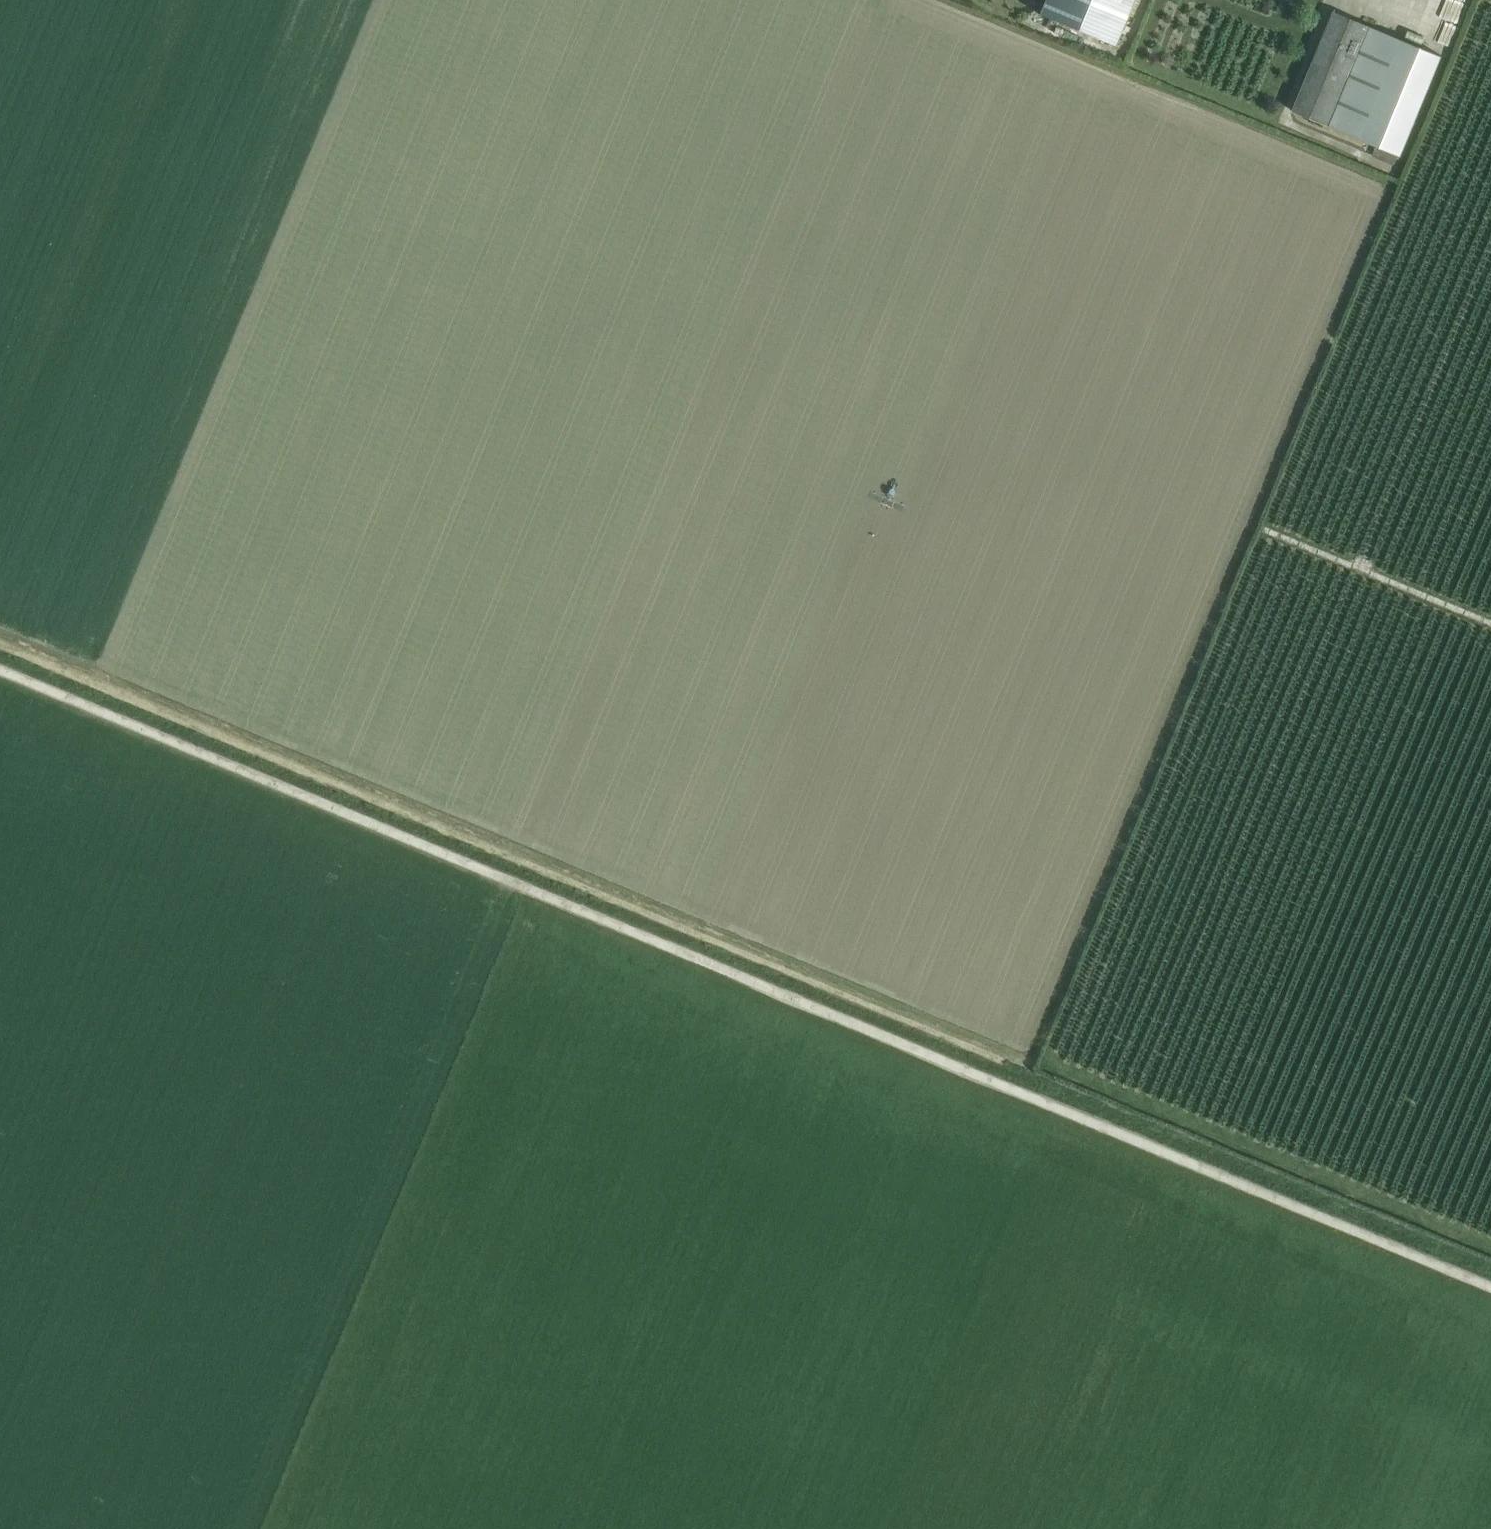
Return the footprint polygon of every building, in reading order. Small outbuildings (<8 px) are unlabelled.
[(1132,0),(1045,0),(1039,14),(1113,45),(1132,0)] [(1334,12),(1292,111),(1326,125),(1367,25),(1334,12)] [(1367,25),(1326,125),(1400,156),(1442,56),(1367,25)]
